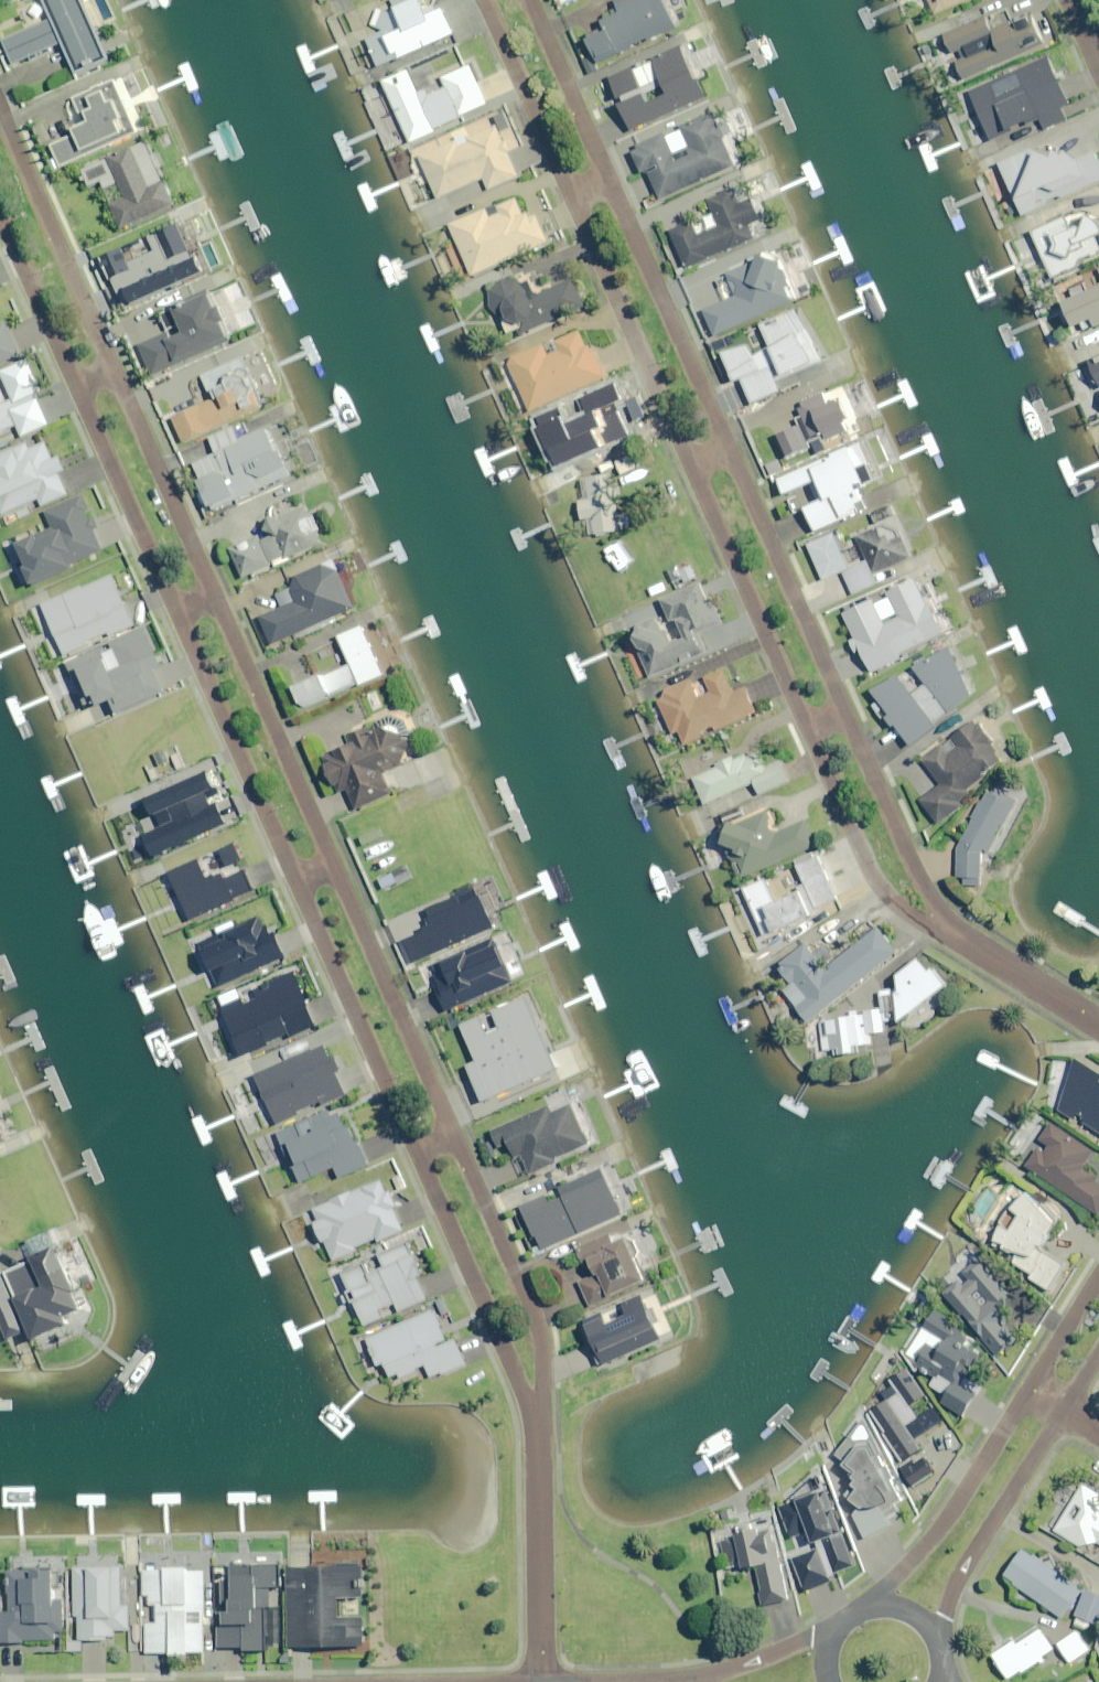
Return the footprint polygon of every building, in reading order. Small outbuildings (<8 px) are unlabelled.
[(3,40),(14,65),(31,57),(33,61),(54,52),(52,48),(65,42),(78,74),(112,59),(86,0),(46,0),(54,18),(3,40)] [(424,0),(393,0),(391,1),(393,7),(373,17),(380,34),(368,39),(381,67),(457,34),(445,9),(431,15),(424,0)] [(666,0),(621,0),(616,2),(620,10),(605,17),(611,30),(590,39),(601,63),(650,41),(679,28),(666,0)] [(937,14),(972,0),(931,0),(937,14)] [(966,58),(957,62),(965,81),(1046,46),(1032,14),(993,32),(987,17),(945,35),(953,53),(962,49),(966,58)] [(1071,105),(1049,57),(970,93),(992,140),(1041,118),(1047,130),(1068,121),(1063,109),(1071,105)] [(489,105),(472,66),(443,78),(448,89),(435,94),(432,87),(420,92),(410,71),(385,82),(412,143),(437,132),(436,130),(489,105)] [(79,134),(53,145),(62,167),(128,139),(140,134),(117,80),(104,85),(76,98),(83,114),(87,125),(77,129),(79,134)] [(521,177),(510,154),(514,152),(509,140),(505,142),(501,133),(515,127),(507,109),(416,149),(439,199),(485,178),(491,191),(521,177)] [(738,167),(727,142),(737,138),(724,109),(712,114),(633,149),(643,173),(649,170),(662,200),(738,167)] [(82,171),(91,189),(104,183),(107,189),(121,183),(128,199),(115,205),(126,228),(154,215),(176,205),(165,181),(147,141),(135,147),(109,158),(82,171)] [(1057,147),(1036,156),(1034,151),(1001,166),(1024,217),(1098,183),(1098,159),(1097,154),(1078,162),(1073,152),(1061,157),(1057,147)] [(744,206),(737,189),(710,201),(715,213),(693,223),(672,232),(688,269),(768,234),(754,202),(744,206)] [(525,217),(517,199),(498,207),(502,214),(492,218),(489,209),(449,226),(463,259),(471,277),(550,244),(536,212),(525,217)] [(1077,215),(1036,232),(1055,278),(1081,268),(1079,263),(1098,255),(1098,221),(1089,216),(1077,215)] [(182,285),(187,275),(202,270),(197,258),(189,238),(176,243),(171,231),(156,237),(153,231),(129,241),(128,237),(105,246),(113,265),(135,256),(136,256),(143,275),(124,282),(133,304),(182,285)] [(727,275),(718,279),(717,276),(693,286),(704,311),(715,336),(797,301),(781,264),(767,258),(727,275)] [(516,331),(519,337),(588,306),(576,278),(541,294),(537,284),(533,286),(530,281),(524,284),(521,281),(518,280),(515,279),(511,278),(508,278),(505,279),(501,280),(498,282),(496,284),(494,287),(492,290),(491,293),(490,297),(491,300),(491,304),(493,307),(494,310),(497,312),(499,315),(501,316),(511,334),(513,333),(516,331)] [(1075,327),(1093,319),(1097,328),(1098,327),(1098,288),(1065,302),(1075,327)] [(227,319),(215,291),(163,314),(171,332),(141,346),(155,377),(183,365),(181,361),(235,336),(227,319)] [(823,360),(799,308),(762,325),(773,348),(754,356),(748,344),(723,355),(736,383),(743,380),(754,404),(782,391),(777,381),(823,360)] [(0,328),(0,365),(23,356),(9,324),(0,328)] [(588,348),(581,332),(557,342),(561,352),(550,357),(545,346),(509,361),(531,412),(608,378),(593,346),(588,348)] [(14,398),(0,404),(0,439),(3,438),(1,434),(18,426),(24,438),(52,426),(39,395),(44,393),(29,360),(2,372),(14,398)] [(265,407),(244,360),(205,378),(215,400),(174,418),(186,443),(265,407)] [(829,407),(824,395),(798,407),(814,438),(823,434),(827,442),(848,432),(845,424),(851,421),(841,401),(829,407)] [(240,441),(235,427),(211,437),(218,455),(193,466),(210,508),(241,496),(242,498),(293,477),(273,427),(240,441)] [(807,451),(799,429),(778,437),(786,459),(807,451)] [(7,514),(11,524),(34,514),(29,504),(41,499),(44,507),(70,495),(61,474),(68,471),(61,457),(55,460),(47,443),(30,451),(28,446),(0,459),(0,502),(6,515),(7,514)] [(878,482),(861,443),(779,480),(786,495),(811,484),(819,503),(806,508),(817,532),(869,509),(860,490),(878,482)] [(620,532),(615,476),(589,479),(591,501),(580,502),(584,535),(597,534),(620,532)] [(97,532),(102,529),(97,517),(91,519),(82,498),(48,513),(55,529),(37,536),(7,550),(13,564),(22,560),(33,584),(106,553),(97,532)] [(323,544),(307,506),(275,520),(281,534),(260,543),(258,538),(231,549),(243,578),(323,544)] [(895,519),(878,527),(857,536),(868,562),(850,570),(835,534),(809,545),(825,581),(845,573),(854,595),(879,585),(875,575),(912,558),(895,519)] [(339,571),(326,566),(298,579),(290,589),(296,602),(261,618),(273,646),(356,609),(339,571)] [(109,633),(111,637),(138,625),(122,593),(113,573),(100,579),(45,605),(59,636),(69,656),(91,645),(89,642),(109,633)] [(945,634),(918,579),(844,614),(873,674),(902,659),(900,655),(945,634)] [(636,627),(634,638),(639,649),(652,678),(706,654),(697,633),(723,622),(713,599),(709,601),(702,584),(663,601),(672,621),(677,619),(685,638),(670,644),(659,617),(636,627)] [(303,708),(361,683),(364,689),(389,679),(366,626),(340,637),(350,661),(294,685),(303,708)] [(141,632),(70,662),(89,705),(93,703),(96,710),(110,704),(103,688),(117,682),(117,684),(156,667),(141,632)] [(977,695),(948,649),(916,669),(927,686),(913,694),(900,674),(874,691),(909,746),(939,727),(935,722),(977,695)] [(686,745),(704,737),(707,732),(716,728),(717,731),(758,713),(747,688),(735,693),(726,672),(706,680),(694,686),(692,681),(670,691),(660,702),(672,730),(680,733),(686,745)] [(405,760),(416,764),(420,753),(410,749),(413,740),(413,738),(413,735),(413,731),(412,728),(410,725),(408,722),(405,720),(402,718),(398,717),(395,716),(391,716),(388,717),(384,718),(381,720),(379,722),(376,725),(348,736),(352,746),(324,757),(337,790),(348,786),(358,810),(397,794),(388,772),(403,766),(405,760)] [(1005,759),(974,721),(954,738),(961,747),(951,755),(943,746),(923,762),(943,785),(922,802),(942,825),(964,806),(961,802),(972,794),(968,790),(1005,759)] [(766,765),(760,751),(735,763),(733,759),(702,773),(697,784),(707,805),(756,783),(761,795),(791,781),(781,758),(766,765)] [(1018,803),(991,788),(960,849),(959,878),(965,879),(965,886),(982,886),(983,850),(992,853),(1018,803)] [(777,834),(767,809),(731,825),(726,841),(735,863),(738,862),(745,878),(818,846),(807,820),(777,834)] [(243,861),(236,844),(222,851),(229,867),(243,861)] [(779,901),(768,879),(734,894),(760,950),(783,939),(780,931),(796,923),(814,915),(820,912),(819,910),(840,900),(820,856),(799,866),(809,887),(802,890),(790,896),(779,901)] [(207,878),(201,862),(172,873),(192,921),(258,895),(248,871),(227,879),(224,871),(207,878)] [(405,865),(380,878),(387,890),(412,878),(405,865)] [(416,965),(503,930),(485,886),(428,910),(436,929),(406,941),(416,965)] [(263,922),(261,917),(201,943),(220,989),(290,960),(277,928),(273,930),(269,919),(263,922)] [(783,968),(781,970),(806,1001),(797,1008),(809,1023),(898,953),(880,929),(827,971),(805,944),(780,964),(783,968)] [(519,982),(500,937),(433,965),(443,988),(440,990),(449,1012),(519,982)] [(885,1010),(886,1023),(905,1020),(949,986),(935,969),(931,972),(921,960),(900,976),(902,989),(882,991),(885,1010)] [(319,1028),(297,973),(273,982),(276,990),(245,1002),(240,990),(221,997),(245,1058),(319,1028)] [(865,1012),(822,1018),(823,1032),(826,1051),(839,1049),(840,1055),(863,1052),(862,1046),(873,1045),(871,1034),(888,1032),(886,1023),(885,1010),(865,1012)] [(349,1095),(328,1045),(258,1075),(278,1125),(349,1095)] [(1081,1064),(1056,1107),(1098,1131),(1098,1074),(1081,1064)] [(500,1148),(510,1144),(516,1159),(522,1157),(531,1176),(559,1163),(557,1160),(591,1145),(573,1105),(553,1114),(550,1108),(494,1133),(500,1148)] [(347,1128),(339,1108),(280,1134),(301,1183),(337,1168),(342,1178),(371,1166),(360,1141),(358,1142),(351,1127),(347,1128)] [(1098,1182),(1098,1180),(1098,1175),(1092,1170),(1096,1165),(1089,1161),(1094,1153),(1048,1121),(1026,1153),(1031,1156),(1025,1165),(1098,1215),(1098,1183),(1098,1182)] [(625,1216),(604,1169),(562,1187),(566,1198),(552,1204),(549,1197),(522,1208),(535,1238),(539,1237),(545,1251),(625,1216)] [(1003,1198),(1017,1207),(992,1248),(1018,1262),(1014,1269),(1053,1291),(1068,1265),(1044,1249),(1040,1248),(1040,1247),(1042,1248),(1043,1248),(1045,1248),(1046,1247),(1047,1247),(1048,1246),(1049,1245),(1050,1244),(1051,1242),(1051,1241),(1051,1240),(1051,1238),(1051,1237),(1050,1235),(1049,1234),(1048,1233),(1054,1222),(1013,1180),(1003,1198)] [(388,1193),(383,1181),(305,1214),(316,1241),(321,1239),(331,1262),(358,1251),(356,1248),(379,1239),(380,1242),(406,1232),(396,1208),(399,1207),(393,1192),(388,1193)] [(616,1245),(609,1232),(583,1245),(597,1275),(581,1283),(592,1307),(648,1281),(628,1239),(616,1245)] [(425,1276),(412,1245),(369,1262),(344,1272),(367,1327),(385,1319),(382,1311),(398,1304),(401,1312),(429,1301),(420,1278),(425,1276)] [(1010,1294),(973,1249),(951,1268),(956,1274),(940,1287),(998,1357),(1019,1340),(1001,1319),(1008,1313),(1000,1303),(1010,1294)] [(37,1341),(77,1324),(74,1317),(86,1312),(78,1294),(71,1276),(85,1270),(79,1255),(65,1261),(63,1255),(44,1262),(43,1260),(10,1273),(37,1341)] [(663,1342),(644,1296),(584,1321),(604,1367),(663,1342)] [(449,1313),(443,1298),(430,1304),(433,1310),(373,1337),(394,1383),(429,1368),(434,1380),(468,1365),(457,1340),(450,1343),(439,1318),(449,1313)] [(1093,1310),(1086,1324),(1094,1328),(1098,1319),(1098,1313),(1093,1310)] [(971,1337),(935,1313),(907,1356),(938,1376),(931,1386),(946,1396),(943,1401),(965,1416),(983,1388),(965,1377),(978,1358),(963,1348),(971,1337)] [(899,1504),(905,1502),(901,1492),(895,1494),(890,1481),(896,1479),(890,1465),(884,1468),(880,1458),(884,1456),(871,1426),(867,1428),(865,1423),(838,1462),(853,1473),(848,1479),(856,1485),(849,1495),(865,1509),(856,1513),(866,1538),(891,1527),(887,1516),(902,1510),(899,1504)] [(1083,1487),(1055,1532),(1081,1548),(1097,1543),(1098,1544),(1098,1497),(1083,1487)] [(836,1522),(825,1492),(782,1508),(793,1539),(812,1532),(819,1551),(796,1559),(808,1592),(832,1583),(830,1577),(856,1568),(838,1522),(836,1522)] [(790,1601),(774,1527),(737,1535),(737,1539),(723,1542),(728,1564),(743,1561),(745,1570),(755,1568),(761,1595),(763,1607),(790,1601)] [(1065,1619),(1083,1593),(1084,1591),(1024,1550),(1005,1578),(1065,1619)] [(283,1588),(283,1566),(233,1566),(233,1582),(222,1582),(222,1613),(219,1613),(219,1649),(246,1649),(246,1652),(269,1652),(269,1610),(272,1610),(273,1588),(283,1588)] [(114,1568),(75,1569),(76,1625),(79,1625),(79,1641),(117,1640),(116,1631),(131,1631),(130,1576),(115,1576),(114,1568)] [(365,1599),(365,1568),(290,1569),(292,1648),(366,1647),(366,1618),(342,1618),(342,1599),(365,1599)] [(55,1569),(10,1572),(11,1588),(0,1588),(0,1617),(2,1644),(58,1640),(57,1633),(65,1632),(63,1598),(57,1598),(55,1569)] [(206,1655),(207,1570),(146,1569),(145,1597),(160,1597),(159,1624),(148,1624),(148,1654),(206,1655)] [(1088,1591),(1074,1624),(1089,1630),(1092,1622),(1098,1624),(1098,1595),(1088,1591)] [(1056,1652),(1042,1630),(1018,1646),(1015,1642),(994,1656),(1011,1681),(1056,1652)] [(1090,1651),(1077,1632),(1059,1645),(1072,1664),(1090,1651)]
